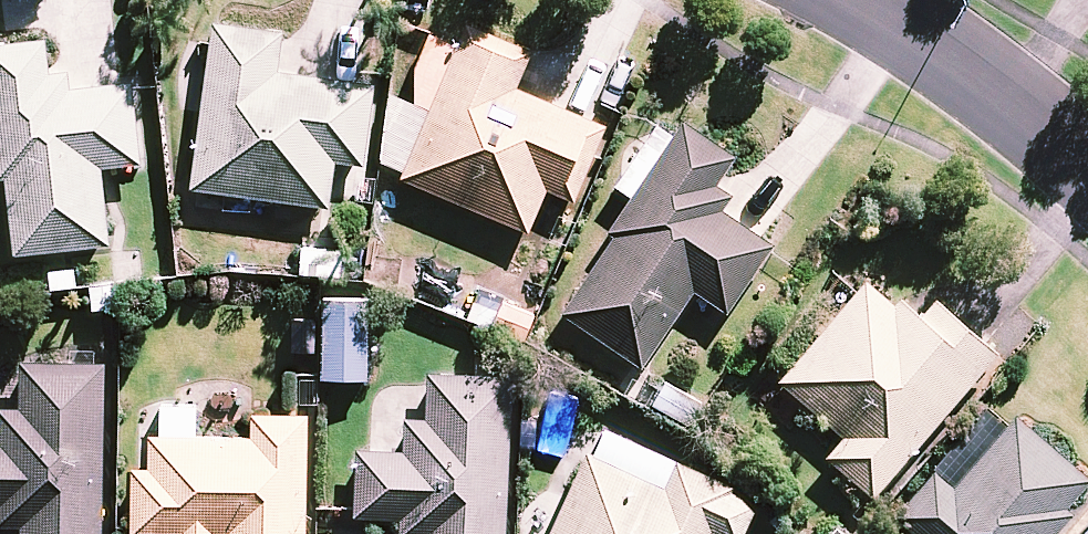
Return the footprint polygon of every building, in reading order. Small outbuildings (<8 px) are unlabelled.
[(211,41),(193,183),(331,200),(336,154),(368,158),(378,76),(281,64),(286,24),(215,15),(211,41)] [(405,172),(531,225),(549,184),(576,195),(609,119),(519,82),(535,46),(470,19),(405,172)] [(47,34),(0,39),(0,174),(6,173),(15,250),(111,240),(103,163),(142,159),(133,76),(71,82),(70,66),(51,68),(47,34)] [(738,151),(688,116),(611,226),(617,230),(565,305),(645,360),(698,284),(732,307),(771,251),(779,239),(726,202),(736,188),(720,177),(738,151)] [(830,453),(878,494),(1002,350),(940,297),(929,311),(906,292),(899,300),(870,276),(782,377),(848,433),(830,453)] [(326,373),(372,374),(373,293),(327,292),(326,373)] [(316,315),(293,315),(292,349),(315,349),(316,315)] [(106,360),(22,358),(22,406),(0,405),(0,522),(22,522),(22,533),(103,533),(106,360)] [(517,374),(431,370),(429,413),(408,412),(406,446),(360,444),(357,505),(357,513),(403,515),(402,533),(426,533),(509,533),(517,374)] [(312,411),(254,410),(254,433),(152,431),(151,463),(134,463),(133,525),(133,532),(180,533),(221,533),(226,533),(310,533),(312,411)] [(907,533),(1056,533),(1070,518),(1063,511),(1086,484),(1012,419),(950,490),(932,475),(892,521),(907,533)] [(590,447),(551,533),(713,533),(716,528),(729,533),(745,533),(761,499),(735,487),(738,480),(681,454),(668,482),(590,447)]
